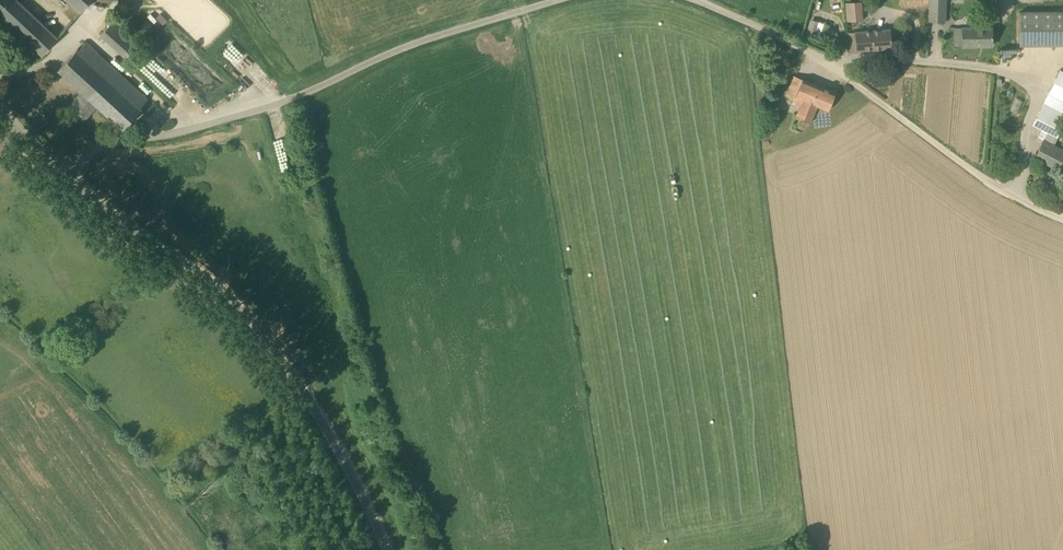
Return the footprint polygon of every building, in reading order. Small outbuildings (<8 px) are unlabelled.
[(35,47),(43,55),(58,38),(17,0),(0,0),(0,15),(35,47)] [(72,4),(65,12),(74,20),(92,0),(68,0),(72,4)] [(942,21),(946,21),(947,0),(930,0),(929,21),(942,21)] [(846,3),(847,22),(863,21),(862,2),(846,3)] [(1020,12),(1020,45),(1062,45),(1062,12),(1020,12)] [(162,23),(167,19),(161,13),(157,17),(162,23)] [(113,22),(100,36),(124,58),(137,43),(113,22)] [(955,46),(992,45),(992,27),(955,28),(955,46)] [(849,50),(891,47),(890,29),(852,32),(852,39),(848,39),(849,50)] [(110,116),(124,129),(143,107),(142,106),(148,99),(86,42),(80,49),(79,48),(59,69),(110,116)] [(1060,70),(1048,93),(1052,95),(1062,101),(1062,72),(1060,70)] [(828,111),(836,92),(802,79),(794,99),(793,102),(801,105),(796,117),(810,123),(817,106),(828,111)] [(1033,125),(1041,129),(1057,137),(1062,126),(1062,111),(1045,101),(1033,125)] [(1041,129),(1037,137),(1044,140),(1035,158),(1062,172),(1062,150),(1053,145),(1057,137),(1041,129)]
